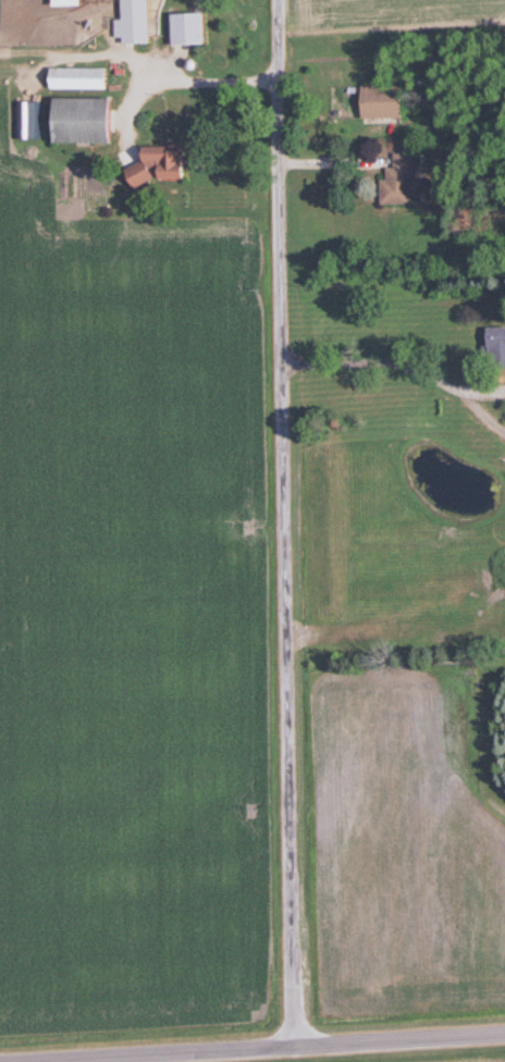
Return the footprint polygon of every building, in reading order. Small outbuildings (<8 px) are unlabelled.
[(119,19),(120,43),(156,42),(155,0),(127,0),(128,19),(119,19)] [(211,43),(211,12),(179,12),(179,44),(211,43)] [(114,89),(114,67),(56,67),(56,89),(114,89)] [(408,119),(408,85),(365,85),(365,119),(408,119)] [(118,143),(118,98),(61,97),(60,142),(118,143)] [(147,145),(148,164),(133,165),(133,182),(194,180),(193,143),(147,145)] [(387,205),(421,205),(421,152),(398,152),(398,166),(387,166),(387,205)] [(494,328),(494,362),(504,362),(504,328),(494,328)]
